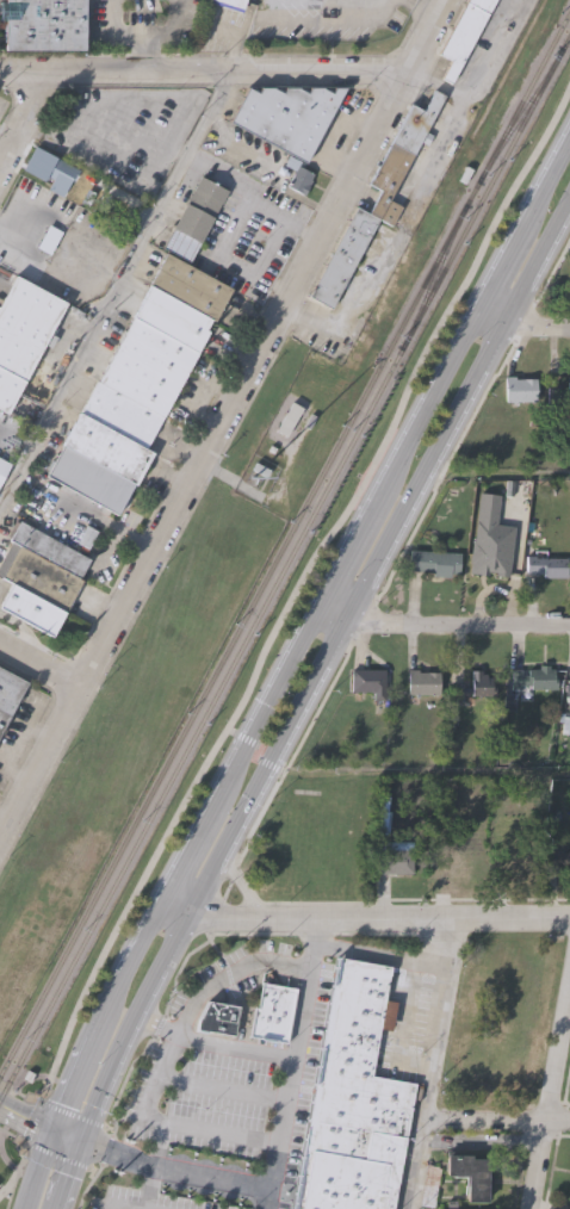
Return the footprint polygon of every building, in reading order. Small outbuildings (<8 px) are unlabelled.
[(5,51),(5,0),(83,0),(83,50),(5,51)] [(243,11),(211,0),(247,0),(243,11)] [(440,51),(467,0),(498,0),(454,82),(444,76),(453,58),(440,51)] [(322,88),(330,93),(334,88),(345,88),(304,162),(229,122),(247,88),(256,93),(260,88),(271,87),(283,93),(285,87),(297,88),(306,93),(310,87),(322,88)] [(332,306),(310,293),(358,205),(371,211),(383,188),(371,181),(414,103),(425,108),(435,87),(446,92),(389,196),(404,204),(394,224),(380,217),(332,306)] [(67,186),(44,174),(51,162),(54,163),(56,157),(79,169),(73,180),(70,179),(67,186)] [(304,196),(289,186),(297,170),(287,166),(291,159),(306,167),(304,170),(315,176),(304,196)] [(163,248),(200,176),(227,191),(190,261),(163,248)] [(37,248),(49,225),(64,234),(51,256),(37,248)] [(167,254),(230,289),(213,321),(211,321),(206,329),(209,330),(145,448),(153,453),(119,514),(48,476),(167,254)] [(10,413),(0,408),(0,306),(17,278),(66,305),(10,413)] [(507,402),(506,376),(516,376),(516,379),(537,379),(537,401),(507,402)] [(569,376),(569,398),(559,398),(559,401),(550,401),(550,385),(558,385),(558,389),(569,389),(569,376)] [(277,430),(295,399),(305,405),(287,436),(277,430)] [(12,463),(0,486),(0,456),(12,463)] [(500,495),(496,525),(514,527),(508,577),(494,575),(495,574),(485,572),(485,575),(469,572),(470,563),(469,563),(471,540),(472,540),(479,492),(500,495)] [(10,582),(0,576),(16,546),(7,540),(18,521),(87,562),(75,579),(81,582),(52,637),(0,608),(0,599),(10,582)] [(460,553),(459,574),(450,574),(450,577),(433,576),(433,571),(409,570),(409,551),(460,553)] [(566,577),(541,577),(541,574),(526,574),(526,556),(535,556),(535,558),(566,558),(566,577)] [(557,688),(531,689),(531,683),(521,683),(521,688),(510,688),(510,669),(522,669),(521,674),(527,674),(527,669),(539,669),(540,664),(550,664),(550,669),(553,669),(553,674),(557,674),(557,688)] [(25,681),(0,728),(0,668),(25,681)] [(409,693),(409,668),(419,668),(419,670),(438,670),(439,693),(409,693)] [(384,670),(384,700),(372,700),(372,690),(352,690),(352,670),(384,670)] [(495,695),(463,694),(463,701),(453,700),(453,683),(464,683),(464,687),(471,687),(471,670),(481,670),(481,677),(491,677),(491,683),(496,683),(495,695)] [(415,849),(414,873),(376,872),(376,856),(384,857),(384,849),(415,849)] [(416,1081),(394,1208),(292,1208),(337,954),(392,963),(386,998),(397,1000),(392,1030),(380,1028),(373,1073),(416,1081)] [(284,1041),(248,1035),(254,1006),(256,1008),(261,981),(293,987),(284,1041)] [(207,1002),(238,1006),(234,1034),(197,1028),(199,1015),(207,1002)] [(485,1161),(484,1203),(466,1202),(466,1177),(445,1176),(445,1155),(469,1155),(469,1161),(485,1161)] [(417,1205),(425,1165),(440,1168),(433,1208),(417,1205)]
